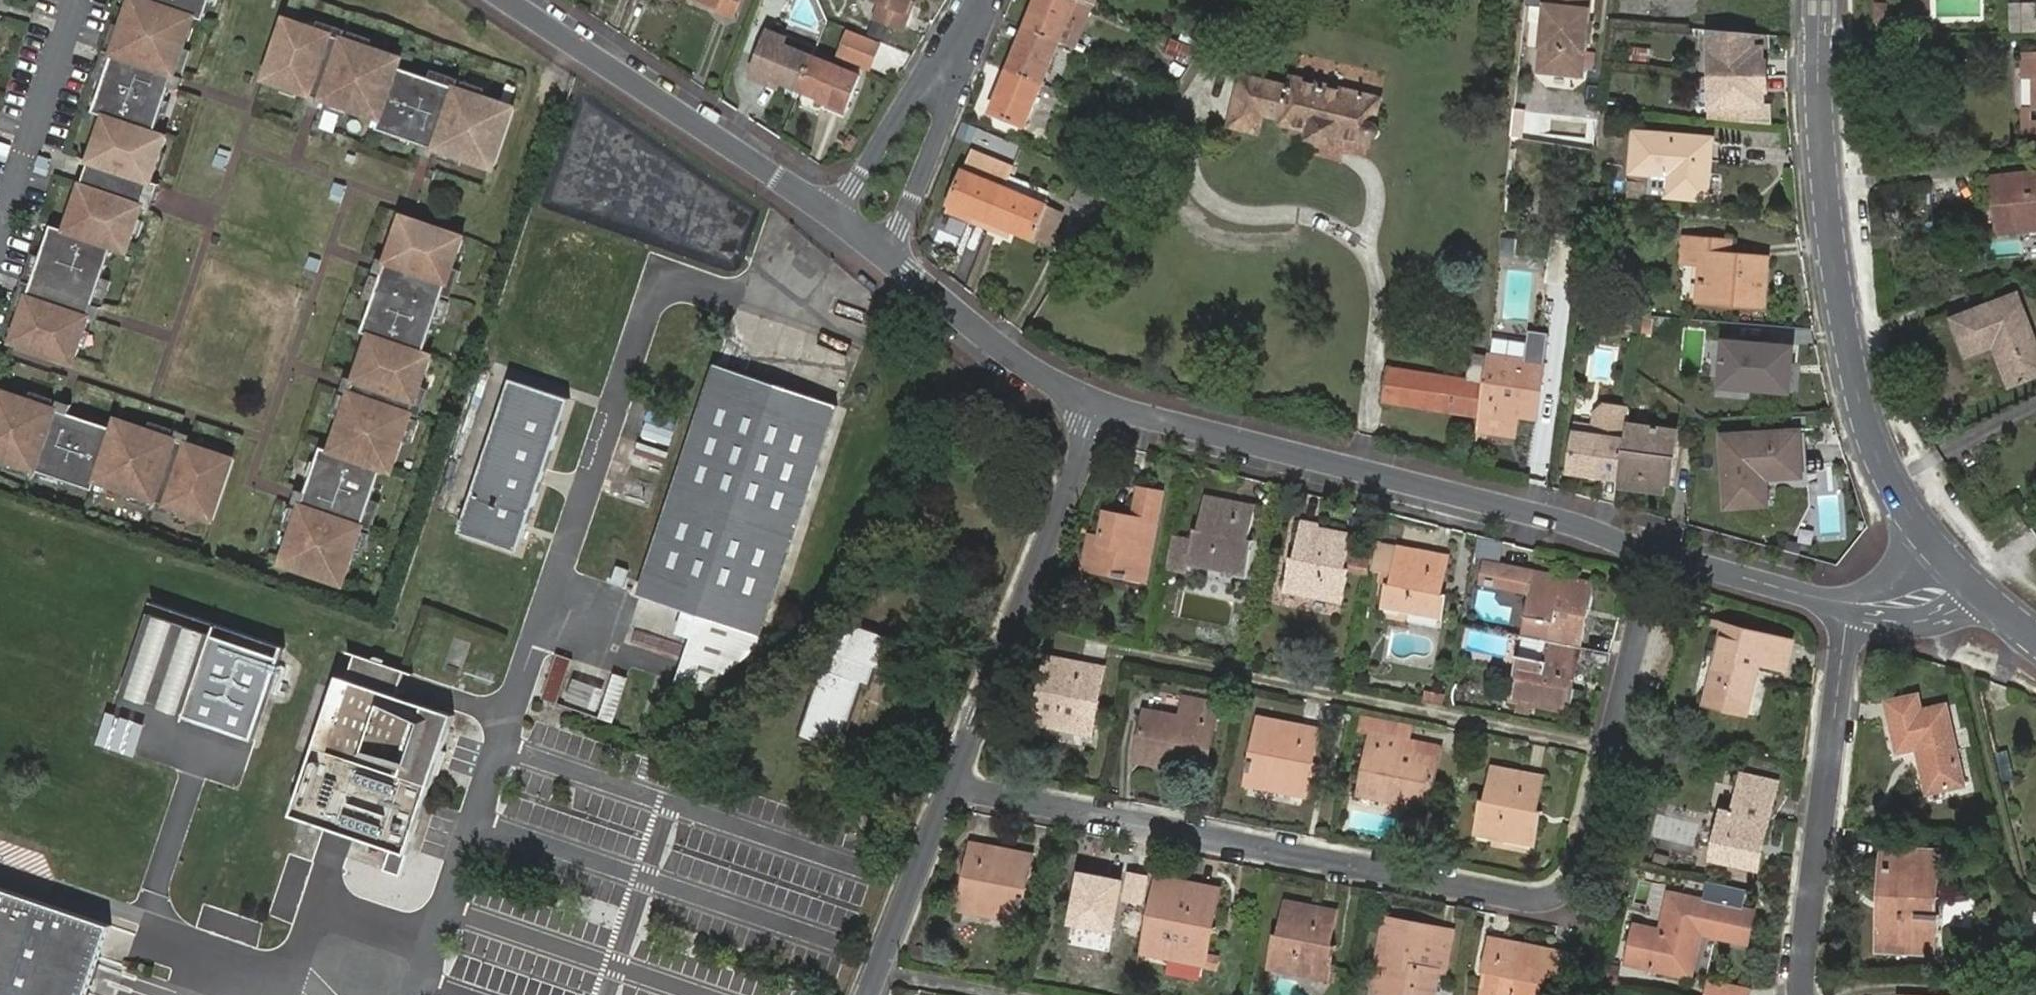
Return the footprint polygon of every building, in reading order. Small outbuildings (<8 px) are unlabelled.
[(115,50),(119,52),(115,63),(111,62),(107,76),(110,77),(105,93),(102,92),(96,108),(106,111),(100,127),(104,128),(99,144),(95,143),(91,156),(118,165),(123,152),(129,154),(124,167),(152,176),(157,162),(153,161),(158,145),(162,146),(167,130),(157,127),(163,111),(159,110),(164,94),(168,96),(173,81),(145,72),(141,86),(135,83),(152,31),(158,33),(149,61),(176,70),(196,11),(205,14),(210,0),(132,0),(115,50)] [(722,7),(721,11),(737,17),(744,0),(704,0),(722,7)] [(883,1),(877,17),(906,29),(913,13),(909,10),(913,0),(881,0),(883,1)] [(1105,6),(1091,0),(1067,0),(1053,34),(1088,48),(1105,6)] [(1544,63),(1548,71),(1573,74),(1580,68),(1589,0),(1552,0),(1544,63)] [(1870,21),(1890,21),(1890,2),(1870,2),(1870,21)] [(2008,3),(2009,33),(2035,32),(2035,2),(2008,3)] [(774,76),(804,88),(817,57),(787,44),(796,24),(779,18),(757,74),(773,81),(774,76)] [(285,20),(265,81),(281,86),(282,83),(298,88),(297,92),(311,96),(320,68),(306,65),(308,58),(361,76),(359,81),(331,72),(322,100),(381,119),(378,129),(394,134),(395,130),(411,136),(410,139),(424,144),(433,116),(420,112),(422,106),(473,123),(472,129),(444,120),(436,148),(495,167),(515,106),(456,86),(455,90),(444,86),(444,83),(430,78),(429,82),(413,76),(414,73),(399,68),(402,58),(342,39),(342,42),(330,38),(331,35),(317,30),(316,34),(300,29),(301,25),(285,20)] [(1767,37),(1707,31),(1710,124),(1769,130),(1767,37)] [(1071,90),(1088,48),(1053,34),(1036,76),(1071,90)] [(1172,39),(1167,55),(1192,63),(1197,46),(1172,39)] [(1652,62),(1653,48),(1634,46),(1632,60),(1652,62)] [(817,57),(804,88),(834,101),(832,105),(850,112),(864,76),(817,57)] [(1289,88),(1241,75),(1229,126),(1258,133),(1263,114),(1282,118),(1281,124),(1312,130),(1336,136),(1368,142),(1369,137),(1371,137),(1373,137),(1374,137),(1375,137),(1377,135),(1379,132),(1380,128),(1379,127),(1377,124),(1375,122),(1372,120),(1377,97),(1345,90),(1343,99),(1322,94),(1324,85),(1291,78),(1289,88)] [(1054,130),(1071,90),(1036,76),(1020,116),(1054,130)] [(1345,90),(1324,85),(1322,94),(1343,99),(1345,90)] [(1336,136),(1312,130),(1310,139),(1334,145),(1336,136)] [(1689,179),(1688,199),(1714,202),(1720,143),(1643,136),(1640,174),(1677,178),(1689,179)] [(994,177),(974,169),(961,200),(1003,218),(1015,186),(1022,171),(1025,164),(1003,155),(994,177)] [(1091,200),(1102,172),(1081,163),(1069,193),(1091,200)] [(1022,171),(1015,186),(1003,218),(1043,235),(1057,203),(1064,187),(1022,171)] [(2011,177),(2015,221),(2035,219),(2035,175),(2011,177)] [(1676,198),(1688,199),(1689,179),(1677,178),(1676,198)] [(111,190),(85,181),(80,195),(83,196),(78,212),(75,211),(70,227),(60,223),(41,283),(45,284),(40,295),(37,295),(32,308),(36,310),(31,325),(27,324),(22,340),(83,360),(88,344),(84,343),(90,327),(93,328),(98,314),(71,305),(66,318),(60,316),(78,264),(83,266),(74,294),(102,303),(121,243),(130,247),(136,231),(132,230),(138,214),(141,215),(146,201),(116,192),(112,205),(106,203),(111,190)] [(305,508),(285,568),(346,588),(365,529),(362,528),(366,516),(369,517),(374,503),(370,502),(375,486),(379,487),(384,471),(394,474),(413,415),(410,415),(414,403),(417,404),(422,390),(418,388),(423,372),(427,374),(432,358),(423,355),(442,296),(439,295),(442,283),(446,284),(451,270),(447,269),(452,253),(456,254),(461,238),(400,218),(394,234),(398,235),(393,252),(389,250),(385,264),(412,273),(417,260),(422,262),(405,314),(400,312),(408,284),(381,275),(362,334),(371,337),(366,353),(369,354),(364,370),(360,369),(356,383),(383,392),(388,379),(394,381),(376,433),(371,431),(380,404),(352,395),(333,454),(323,451),(318,466),(322,467),(316,484),(313,482),(308,496),(336,506),(340,492),(346,494),(329,547),(323,545),(332,517),(305,508)] [(1703,265),(1699,298),(1760,306),(1765,263),(1730,258),(1731,243),(1685,238),(1682,263),(1703,265)] [(2035,375),(2035,345),(2016,295),(1955,320),(1969,354),(1995,344),(2011,386),(2035,375)] [(1726,342),(1723,391),(1793,395),(1796,346),(1726,342)] [(1545,362),(1490,354),(1486,384),(1485,391),(1481,417),(1480,430),(1513,434),(1516,413),(1518,396),(1540,399),(1545,362)] [(719,368),(642,596),(764,636),(841,408),(719,368)] [(1485,391),(1486,384),(1389,371),(1388,378),(1485,391)] [(1485,391),(1388,378),(1385,406),(1481,417),(1485,391)] [(570,402),(511,382),(459,535),(518,555),(570,402)] [(37,473),(38,469),(50,473),(49,476),(63,481),(64,478),(80,483),(79,487),(95,492),(98,483),(156,501),(158,498),(169,502),(168,505),(183,510),(200,512),(199,516),(214,521),(234,459),(219,454),(217,458),(201,452),(203,449),(188,444),(179,472),(193,476),(191,482),(139,465),(141,459),(168,468),(177,441),(118,421),(115,431),(99,426),(98,429),(82,424),(83,420),(69,416),(60,443),(73,447),(72,453),(19,436),(21,431),(49,440),(58,412),(0,393),(0,461),(37,473)] [(1538,416),(1540,399),(1518,396),(1516,413),(1538,416)] [(1608,475),(1622,477),(1630,429),(1632,413),(1608,409),(1599,416),(1597,431),(1579,428),(1572,475),(1592,479),(1592,476),(1601,477),(1600,479),(1608,480),(1608,475)] [(1675,436),(1630,429),(1621,488),(1648,492),(1649,483),(1673,486),(1676,465),(1671,464),(1672,459),(1677,454),(1680,442),(1675,436)] [(1729,435),(1730,504),(1769,502),(1769,477),(1798,476),(1797,433),(1729,435)] [(642,441),(638,453),(667,463),(671,452),(642,441)] [(1107,512),(1103,537),(1101,550),(1092,549),(1089,570),(1146,580),(1157,521),(1161,494),(1139,489),(1135,517),(1107,512)] [(1207,495),(1207,499),(1241,506),(1242,501),(1207,495)] [(1191,568),(1191,562),(1248,572),(1254,540),(1250,540),(1256,504),(1242,501),(1241,506),(1207,499),(1201,531),(1197,530),(1196,539),(1174,534),(1168,569),(1190,573),(1191,568)] [(1292,560),(1287,591),(1344,602),(1350,570),(1345,569),(1351,538),(1318,532),(1319,526),(1302,523),(1295,560),(1292,560)] [(1101,550),(1103,537),(1095,536),(1092,549),(1101,550)] [(1384,606),(1441,617),(1445,595),(1440,594),(1448,556),(1432,553),(1431,556),(1399,551),(1374,546),(1370,569),(1395,574),(1394,585),(1388,584),(1384,606)] [(1248,572),(1191,562),(1191,568),(1247,579),(1248,572)] [(1548,643),(1578,649),(1585,607),(1592,609),(1597,587),(1532,574),(1502,568),(1497,589),(1527,595),(1533,596),(1530,617),(1551,621),(1548,643)] [(1344,602),(1287,591),(1286,596),(1344,607),(1344,602)] [(1440,622),(1441,617),(1384,606),(1383,611),(1440,622)] [(252,734),(279,658),(148,614),(123,690),(130,693),(129,696),(148,703),(150,699),(162,703),(161,707),(179,713),(181,710),(194,714),(192,718),(213,725),(215,721),(227,725),(225,729),(245,736),(246,732),(252,734)] [(899,640),(841,620),(801,737),(841,751),(863,684),(870,687),(876,668),(888,673),(899,640)] [(1726,628),(1708,706),(1748,716),(1760,666),(1786,672),(1792,645),(1726,628)] [(1571,689),(1578,649),(1548,643),(1545,661),(1522,658),(1518,679),(1510,678),(1507,699),(1572,711),(1576,690),(1571,689)] [(562,654),(546,700),(615,723),(631,676),(562,654)] [(1053,656),(1041,718),(1098,729),(1102,709),(1097,707),(1099,698),(1104,699),(1111,665),(1087,660),(1087,663),(1053,656)] [(458,715),(349,673),(295,815),(341,833),(356,839),(348,860),(391,876),(398,856),(403,858),(458,715)] [(328,689),(317,685),(296,746),(307,750),(328,689)] [(1427,689),(1424,702),(1445,707),(1448,694),(1427,689)] [(1186,696),(1184,706),(1218,713),(1220,703),(1186,696)] [(1883,704),(1896,751),(1913,747),(1925,792),(1959,784),(1939,706),(1915,711),(1911,696),(1883,704)] [(1148,712),(1140,749),(1182,759),(1180,768),(1206,773),(1218,713),(1184,706),(1182,719),(1148,712)] [(142,756),(149,722),(108,712),(100,746),(142,756)] [(1410,797),(1408,806),(1407,810),(1429,814),(1442,750),(1420,745),(1416,759),(1407,757),(1415,724),(1377,717),(1373,735),(1361,796),(1388,802),(1390,793),(1410,797)] [(1098,729),(1041,718),(1039,723),(1098,734),(1098,729)] [(1252,783),(1308,795),(1315,765),(1318,765),(1326,729),(1308,725),(1308,728),(1263,718),(1256,752),(1259,753),(1258,760),(1254,760),(1252,771),(1255,771),(1252,783)] [(1182,759),(1140,749),(1138,759),(1180,768),(1182,759)] [(1482,803),(1476,833),(1535,846),(1540,825),(1534,823),(1536,813),(1543,779),(1526,776),(1525,781),(1494,774),(1488,804),(1482,803)] [(1745,779),(1744,786),(1770,794),(1767,807),(1774,809),(1780,786),(1745,779)] [(1307,799),(1308,795),(1252,783),(1251,787),(1307,799)] [(1770,794),(1744,786),(1737,811),(1732,810),(1730,814),(1725,813),(1713,861),(1758,873),(1774,809),(1767,807),(1770,794)] [(1388,802),(1408,806),(1410,797),(1390,793),(1388,802)] [(1535,846),(1476,833),(1476,840),(1534,853),(1535,846)] [(975,880),(970,909),(1024,920),(1026,911),(1030,912),(1033,900),(1028,899),(1030,891),(1034,892),(1040,863),(996,854),(997,847),(980,844),(973,880),(975,880)] [(1882,850),(1876,948),(1882,948),(1882,953),(1901,954),(1902,949),(1926,950),(1929,918),(1933,919),(1935,852),(1882,850)] [(1126,880),(1079,871),(1069,922),(1116,931),(1122,900),(1144,905),(1150,874),(1128,869),(1126,880)] [(1226,889),(1161,875),(1161,880),(1226,893),(1226,889)] [(1226,893),(1161,880),(1148,952),(1208,964),(1214,938),(1209,937),(1211,928),(1216,929),(1218,930),(1226,893)] [(116,925),(0,886),(0,994),(92,994),(116,925)] [(1626,965),(1653,970),(1691,978),(1700,936),(1749,947),(1756,913),(1671,895),(1663,928),(1636,922),(1626,965)] [(1290,903),(1289,906),(1320,912),(1321,908),(1290,903)] [(1279,937),(1272,967),(1329,979),(1335,947),(1331,947),(1338,913),(1321,908),(1320,912),(1289,906),(1283,937),(1279,937)] [(1024,920),(970,909),(968,914),(1023,925),(1024,920)] [(1382,994),(1436,994),(1438,985),(1432,983),(1441,934),(1389,924),(1381,966),(1388,967),(1382,994)] [(1486,974),(1491,975),(1489,984),(1484,984),(1482,994),(1539,994),(1541,986),(1546,987),(1553,954),(1508,944),(1508,942),(1491,939),(1484,974),(1486,974)] [(1208,964),(1148,952),(1147,957),(1207,969),(1208,964)] [(1329,979),(1272,967),(1271,974),(1327,985),(1329,979)] [(1710,982),(1707,994),(1748,994),(1749,990),(1710,982)]
